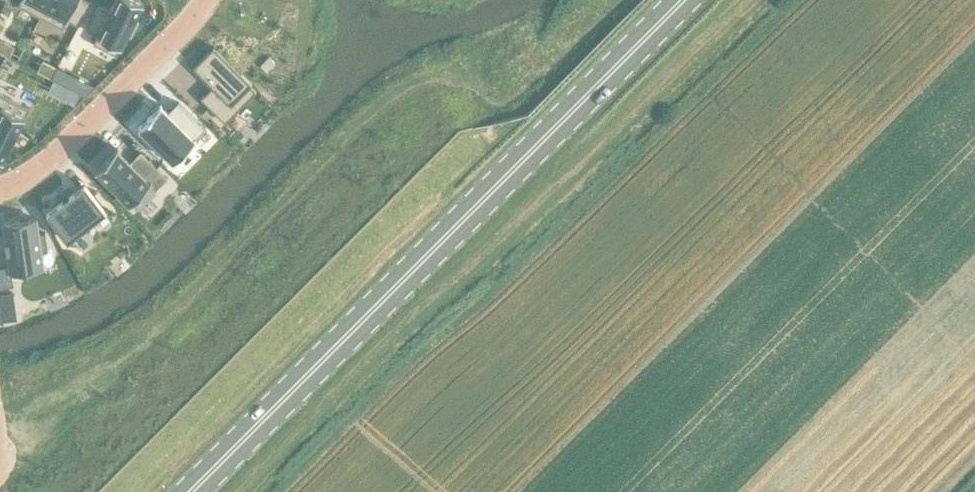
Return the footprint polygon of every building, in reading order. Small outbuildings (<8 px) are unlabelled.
[(18,5),(40,16),(49,0),(21,0),(18,5)] [(40,16),(63,27),(67,19),(79,25),(91,1),(90,0),(49,0),(40,16)] [(86,28),(98,34),(93,43),(117,55),(127,34),(131,36),(138,22),(134,20),(143,3),(144,2),(140,0),(115,0),(110,10),(98,4),(86,28)] [(214,46),(193,67),(212,86),(201,97),(220,116),(231,105),(237,111),(256,91),(251,85),(252,84),(214,46)] [(3,161),(4,160),(3,159),(30,107),(0,92),(0,159),(3,161)] [(161,104),(139,126),(173,159),(205,129),(178,101),(168,111),(161,104)] [(118,147),(95,170),(96,171),(97,170),(129,202),(128,203),(129,204),(150,183),(155,189),(167,178),(141,152),(131,162),(118,149),(119,148),(118,147)] [(73,192),(46,213),(68,240),(93,221),(106,211),(88,186),(85,183),(73,192)] [(0,267),(0,287),(14,285),(12,272),(43,267),(40,251),(48,250),(46,233),(38,234),(36,218),(4,222),(10,265),(0,267)]
